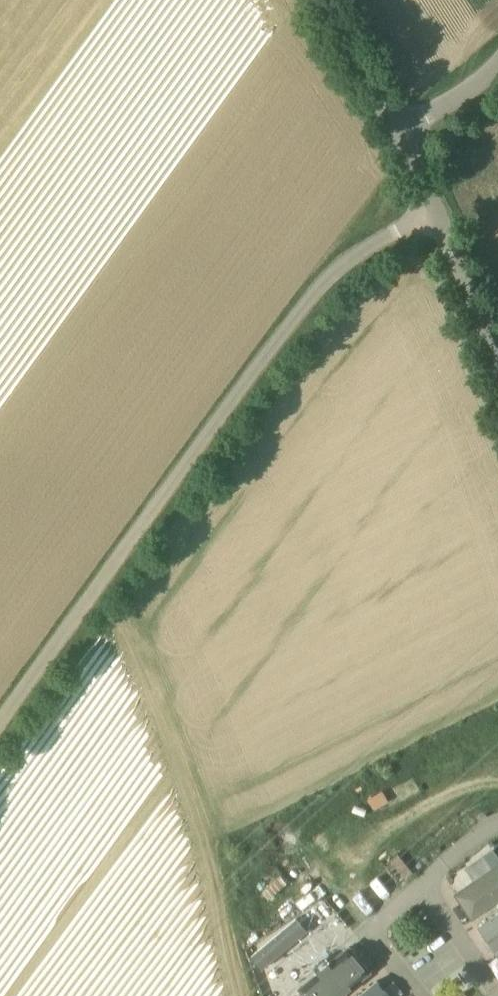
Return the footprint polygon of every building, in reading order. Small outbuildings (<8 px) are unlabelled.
[(384,864),(392,881),(414,871),(406,854),(384,864)] [(476,872),(489,863),(483,854),(470,864),(476,872)] [(455,890),(470,912),(497,893),(497,862),(455,890)] [(497,941),(497,905),(475,921),(492,945),(497,941)] [(364,963),(346,942),(296,986),(305,995),(326,995),(364,963)] [(375,976),(351,995),(392,995),(375,976)]
